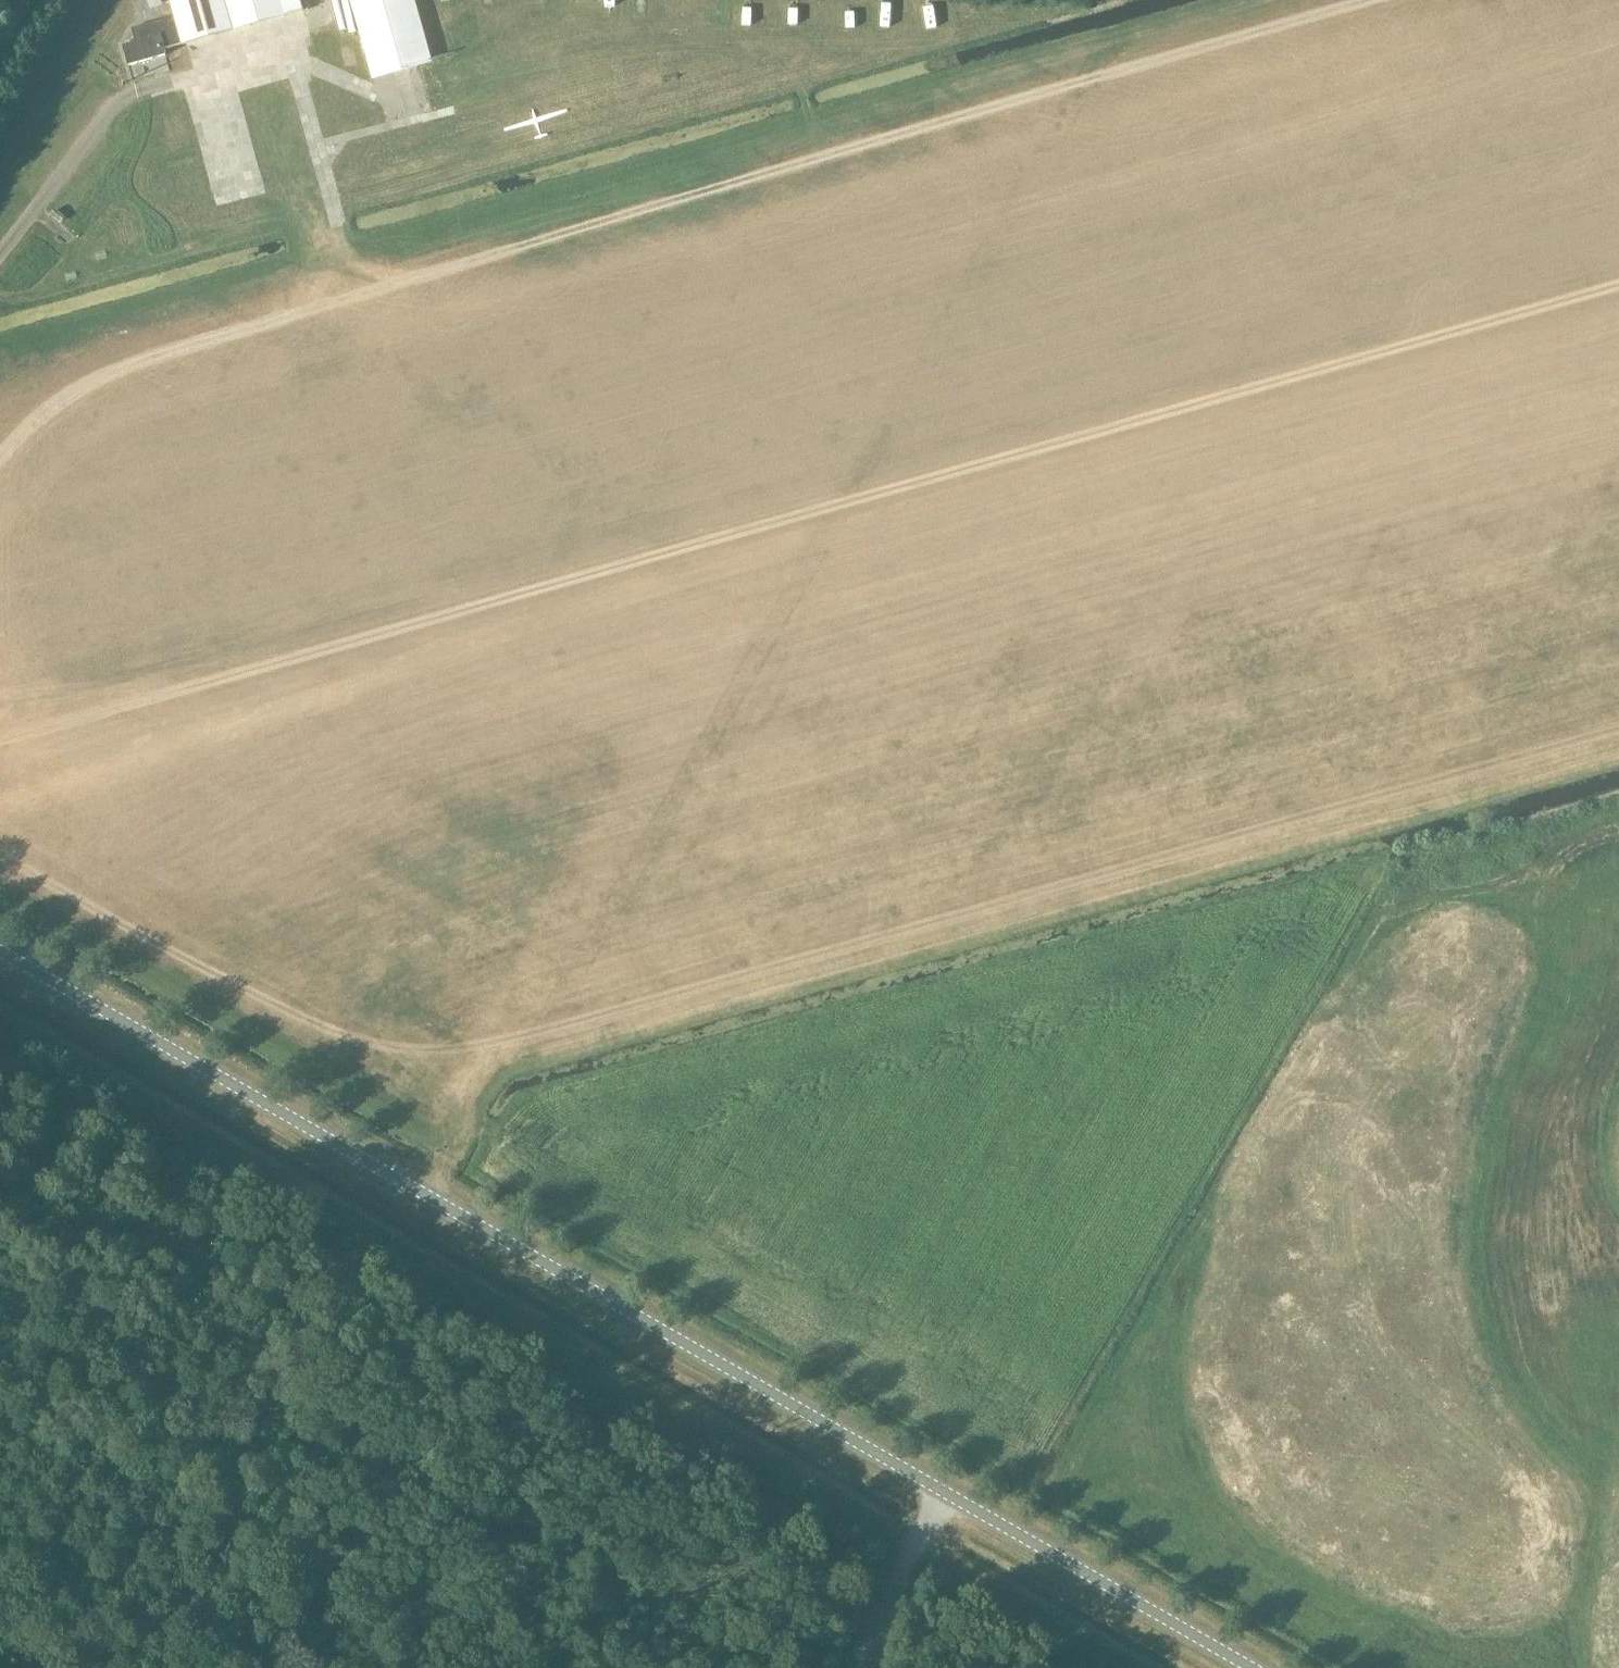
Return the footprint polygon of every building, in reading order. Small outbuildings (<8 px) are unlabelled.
[(301,13),(297,0),(168,0),(173,18),(130,30),(134,43),(121,47),(126,67),(153,59),(164,56),(163,51),(301,13)] [(358,38),(346,0),(338,0),(351,41),(358,38)] [(429,62),(411,0),(350,0),(372,78),(419,65),(429,62)] [(447,8),(445,0),(433,0),(435,11),(447,8)] [(488,6),(499,9),(502,0),(489,0),(488,6)] [(565,12),(574,11),(573,0),(564,0),(565,12)] [(601,13),(612,14),(613,0),(602,0),(601,13)] [(631,16),(642,17),(644,0),(633,0),(631,16)] [(679,22),(680,0),(669,0),(668,0),(668,22),(679,22)] [(736,6),(733,25),(743,27),(747,8),(736,6)] [(920,8),(922,33),(934,32),(932,7),(920,8)] [(765,33),(776,35),(780,11),(769,9),(765,33)] [(879,9),(880,30),(890,30),(889,9),(879,9)] [(806,30),(816,30),(815,11),(805,11),(806,30)] [(980,11),(959,13),(960,29),(981,27),(980,11)] [(0,758),(0,771),(20,765),(17,753),(0,758)]
